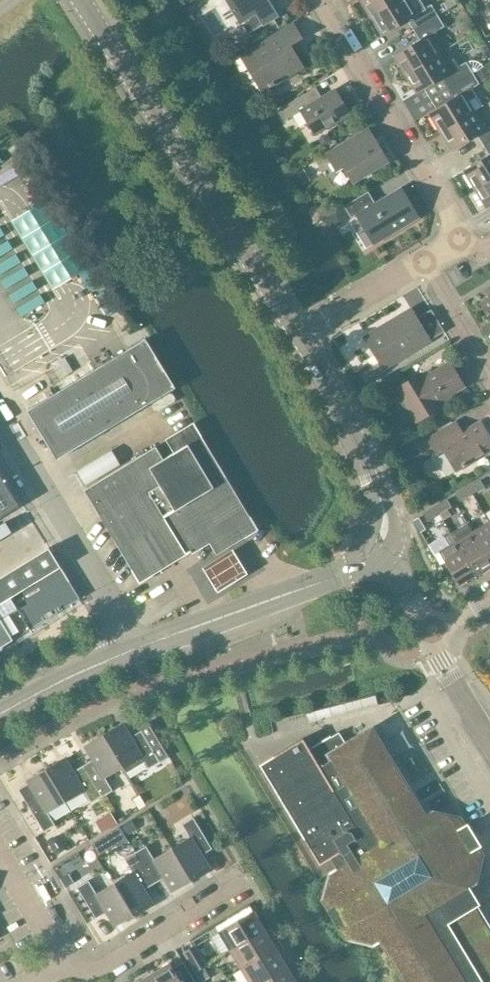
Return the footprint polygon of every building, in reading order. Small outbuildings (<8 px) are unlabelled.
[(247,34),(277,16),(268,0),(227,0),(247,34)] [(370,16),(396,0),(361,0),(370,16)] [(370,16),(382,34),(407,19),(414,29),(437,15),(436,12),(431,4),(423,9),(418,0),(396,0),(370,16)] [(394,55),(405,74),(440,53),(429,35),(444,26),(437,15),(414,29),(420,39),(394,55)] [(294,24),(241,55),(256,79),(259,83),(264,86),(267,87),(270,86),(279,80),(278,78),(301,64),(290,45),(302,38),(294,24)] [(442,76),(448,87),(472,72),(465,61),(458,65),(453,58),(446,62),(440,53),(405,74),(416,92),(442,76)] [(478,81),(479,83),(489,76),(489,72),(485,64),(480,67),(472,72),(478,81)] [(428,112),(440,132),(475,110),(469,100),(476,96),(472,88),(479,84),(479,83),(478,81),(472,72),(448,87),(454,97),(428,112)] [(278,110),(284,121),(301,111),(315,134),(349,114),(335,90),(313,103),(307,93),(278,110)] [(483,144),(489,140),(489,125),(486,128),(475,110),(440,132),(451,150),(477,135),(483,144)] [(327,153),(337,170),(345,166),(354,181),(388,160),(375,139),(367,144),(361,133),(327,153)] [(483,144),(488,154),(463,170),(475,188),(489,179),(489,140),(483,144)] [(300,186),(312,179),(305,169),(294,176),(300,186)] [(475,188),(486,208),(489,205),(489,179),(475,188)] [(418,218),(400,188),(375,203),(368,192),(344,206),(351,217),(351,218),(358,215),(375,244),(418,218)] [(323,218),(329,230),(351,217),(344,206),(323,218)] [(489,321),(480,327),(489,343),(489,296),(479,303),(489,321)] [(365,337),(383,368),(444,331),(431,309),(416,318),(411,309),(365,337)] [(27,410),(56,460),(160,397),(176,388),(146,339),(130,348),(128,350),(27,410)] [(465,388),(450,362),(424,378),(422,374),(406,384),(399,373),(378,385),(388,401),(400,394),(416,422),(442,407),(439,403),(465,388)] [(437,453),(444,449),(457,471),(489,451),(489,437),(480,421),(462,432),(456,421),(428,438),(437,453)] [(85,489),(84,490),(103,521),(140,582),(181,556),(182,557),(191,551),(191,550),(205,542),(209,539),(217,552),(256,529),(242,507),(225,478),(192,424),(191,425),(166,440),(174,454),(164,460),(156,446),(142,454),(142,455),(85,489)] [(401,449),(407,460),(420,453),(414,441),(401,449)] [(18,505),(0,475),(0,516),(18,505)] [(480,480),(468,487),(472,494),(484,486),(480,480)] [(472,494),(468,487),(456,494),(460,501),(472,494)] [(447,499),(435,506),(440,514),(452,506),(447,499)] [(440,514),(435,506),(423,514),(427,521),(440,514)] [(445,522),(437,527),(442,534),(449,529),(445,522)] [(473,532),(489,560),(489,523),(489,522),(473,532)] [(451,533),(476,574),(489,565),(489,560),(473,532),(467,523),(451,533)] [(0,528),(0,542),(13,534),(6,524),(0,528)] [(476,574),(451,533),(444,538),(449,546),(439,552),(459,584),(476,574)] [(58,563),(49,548),(0,578),(0,647),(80,598),(58,563)] [(232,548),(202,566),(207,574),(218,591),(247,573),(238,557),(232,548)] [(120,724),(104,734),(122,765),(126,772),(127,772),(144,761),(145,762),(148,768),(160,761),(168,756),(148,722),(139,727),(140,730),(131,736),(123,723),(120,724)] [(259,764),(319,864),(332,856),(338,867),(329,873),(322,899),(322,900),(327,909),(326,910),(338,929),(339,929),(345,937),(372,944),(380,940),(405,981),(489,981),(489,931),(475,905),(468,909),(458,893),(476,882),(483,854),(477,846),(478,845),(466,825),(465,826),(460,817),(432,810),(425,815),(375,731),(367,729),(337,747),(330,735),(309,748),(303,738),(259,764)] [(93,759),(83,765),(102,796),(112,790),(104,776),(122,765),(104,734),(84,746),(93,759)] [(65,757),(46,769),(65,800),(83,789),(91,803),(102,796),(83,765),(73,771),(65,757)] [(65,800),(46,769),(27,780),(28,782),(18,788),(44,831),(55,824),(47,811),(65,800)] [(147,807),(142,797),(134,802),(139,811),(147,807)] [(110,812),(95,821),(102,832),(117,823),(110,812)] [(190,837),(172,848),(190,879),(210,868),(201,854),(212,848),(193,817),(182,824),(190,837)] [(137,829),(132,820),(121,826),(126,836),(137,829)] [(119,827),(109,833),(116,844),(117,847),(128,840),(119,827)] [(50,841),(49,845),(54,853),(58,854),(62,852),(63,848),(58,840),(53,839),(50,841)] [(146,845),(135,852),(154,883),(163,877),(172,890),(190,879),(172,848),(154,859),(146,845)] [(132,872),(114,882),(133,914),(152,902),(144,889),(154,883),(135,852),(124,858),(132,872)] [(68,873),(61,878),(66,886),(73,882),(68,873)] [(133,914),(114,882),(96,894),(88,880),(77,887),(96,918),(106,912),(114,925),(133,914)] [(218,931),(230,950),(264,930),(252,910),(218,931)] [(230,950),(241,968),(275,948),(264,930),(230,950)] [(184,952),(195,970),(203,966),(206,964),(194,945),(184,951),(184,952)] [(249,981),(260,981),(286,966),(275,948),(241,968),(249,981)] [(150,974),(155,981),(195,981),(183,962),(172,968),(170,962),(150,974)] [(203,966),(195,970),(202,981),(209,977),(203,966)] [(286,966),(260,981),(296,981),(286,966)]
